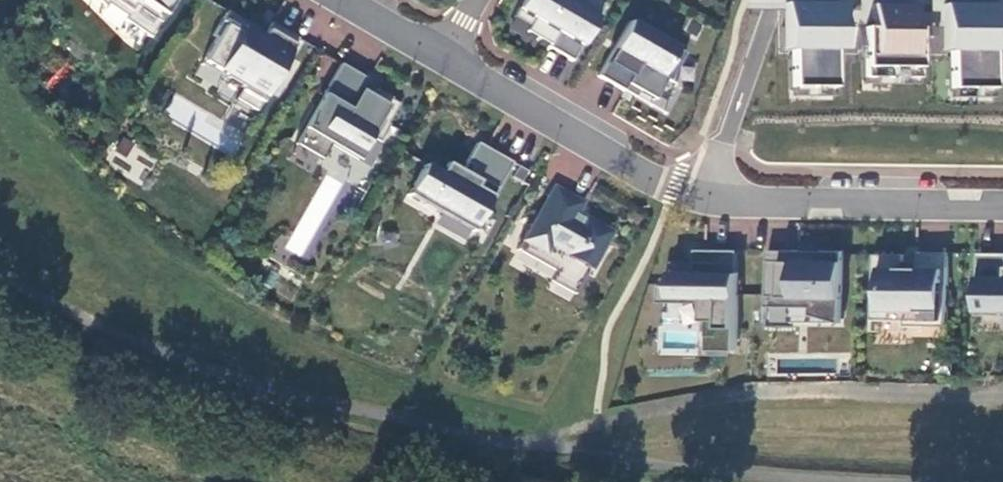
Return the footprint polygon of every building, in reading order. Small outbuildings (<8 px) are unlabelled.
[(102,10),(105,7),(124,20),(122,22),(148,40),(175,0),(92,0),(102,10)] [(593,0),(523,0),(512,19),(528,28),(525,33),(548,47),(547,48),(572,63),(605,7),(593,0)] [(793,51),(791,88),(835,88),(835,51),(840,51),(841,27),(842,4),(786,2),(786,11),(785,51),(793,51)] [(865,27),(865,78),(919,78),(920,28),(913,28),(913,5),(872,4),(872,27),(865,27)] [(999,5),(944,5),(944,28),(943,53),(950,53),(949,89),(992,90),(992,53),(1000,53),(1000,28),(999,5)] [(256,114),(298,41),(271,25),(263,39),(254,34),(255,31),(226,14),(212,38),(216,41),(204,61),(227,75),(224,81),(241,92),(235,102),(256,114)] [(630,23),(598,79),(624,93),(626,90),(637,96),(638,93),(654,102),(666,82),(669,84),(686,55),(630,23)] [(341,66),(294,145),(321,161),(331,145),(357,161),(370,139),(379,145),(390,128),(388,126),(399,107),(392,102),(393,101),(378,91),(373,100),(361,93),(368,82),(341,66)] [(105,163),(142,185),(158,158),(122,136),(105,163)] [(407,198),(471,235),(511,165),(477,146),(465,166),(472,169),(466,178),(447,167),(448,166),(447,166),(440,176),(425,167),(407,198)] [(472,169),(465,166),(460,174),(466,178),(472,169)] [(555,191),(519,254),(540,266),(541,265),(558,275),(553,285),(575,298),(610,235),(584,221),(576,235),(568,230),(582,206),(555,191)] [(742,252),(699,251),(698,273),(675,273),(675,286),(666,285),(666,303),(708,303),(707,321),(713,320),(712,352),(738,352),(740,352),(742,252)] [(847,253),(772,252),(771,308),(771,323),(796,323),(797,308),(815,309),(816,314),(816,320),(833,320),(845,324),(847,253)] [(951,327),(951,254),(921,254),(921,269),(907,269),(907,256),(876,256),(875,321),(876,332),(877,332),(878,321),(909,321),(909,327),(951,327)] [(981,254),(981,316),(1002,317),(1002,254),(981,254)] [(713,320),(707,321),(707,356),(738,357),(738,352),(712,352),(713,320)]
